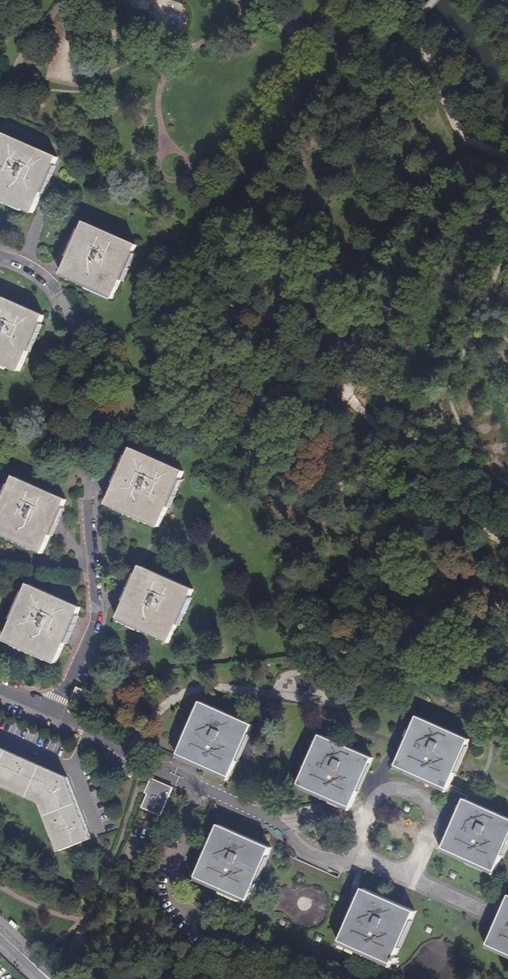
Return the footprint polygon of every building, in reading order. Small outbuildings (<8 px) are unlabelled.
[(8,135),(0,152),(0,197),(34,212),(59,158),(8,135)] [(138,251),(86,228),(64,278),(116,301),(138,251)] [(0,301),(0,367),(20,376),(45,321),(0,301)] [(134,454),(109,509),(160,532),(186,477),(134,454)] [(16,482),(0,517),(0,535),(45,556),(67,505),(16,482)] [(143,571),(120,622),(172,645),(195,595),(143,571)] [(82,613),(30,589),(5,645),(57,668),(82,613)] [(80,693),(82,689),(77,686),(71,698),(79,701),(80,693)] [(90,692),(82,689),(80,693),(79,701),(86,704),(90,692)] [(255,725),(204,703),(181,754),(232,777),(255,725)] [(471,741),(419,719),(398,766),(450,789),(471,741)] [(374,760),(322,737),(301,785),(352,808),(374,760)] [(44,806),(64,856),(91,846),(67,785),(0,755),(0,787),(44,806)] [(150,781),(145,794),(147,795),(142,808),(161,816),(173,787),(163,783),(162,786),(150,781)] [(468,802),(447,850),(498,873),(507,851),(507,820),(468,802)] [(272,849),(221,826),(198,878),(249,901),(272,849)] [(417,909),(366,886),(342,938),(394,961),(417,909)] [(491,942),(507,949),(507,904),(491,942)]
